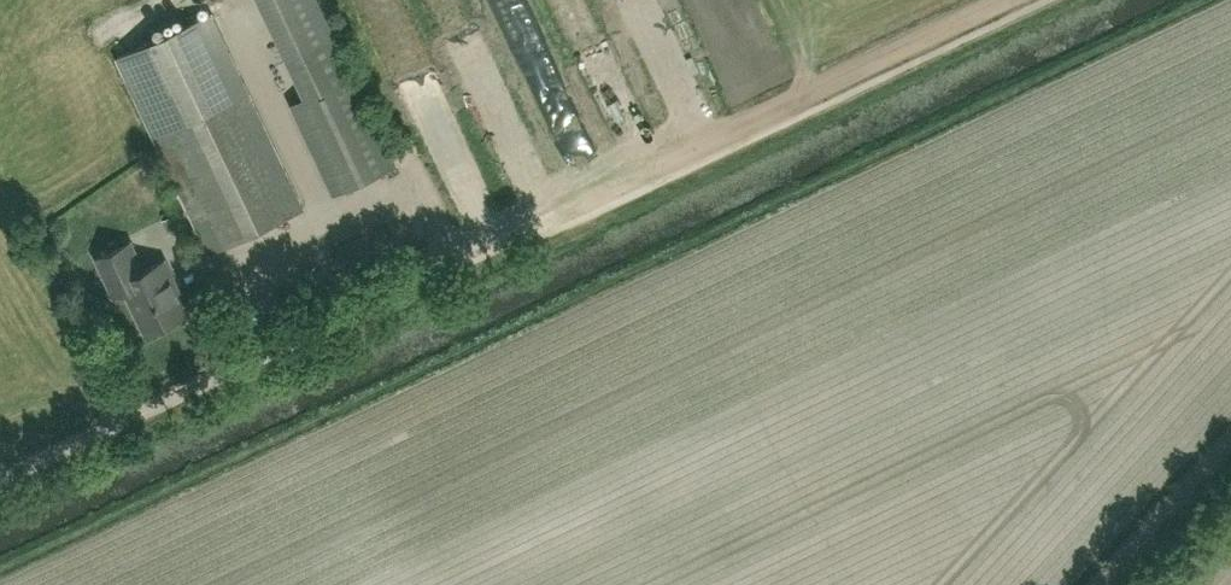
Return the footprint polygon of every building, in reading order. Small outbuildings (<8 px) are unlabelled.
[(279,38),(307,97),(293,104),(335,194),(397,164),(327,15),(320,0),(261,0),(279,38)] [(304,208),(249,90),(213,13),(202,18),(199,12),(189,17),(192,23),(119,57),(211,252),(304,208)] [(427,46),(399,55),(409,85),(437,76),(427,46)] [(588,164),(578,135),(563,140),(573,169),(588,164)] [(186,312),(172,283),(175,281),(165,261),(143,272),(139,264),(141,263),(131,242),(99,258),(116,294),(127,289),(147,330),(153,328),(157,330),(167,325),(168,320),(186,312)]
